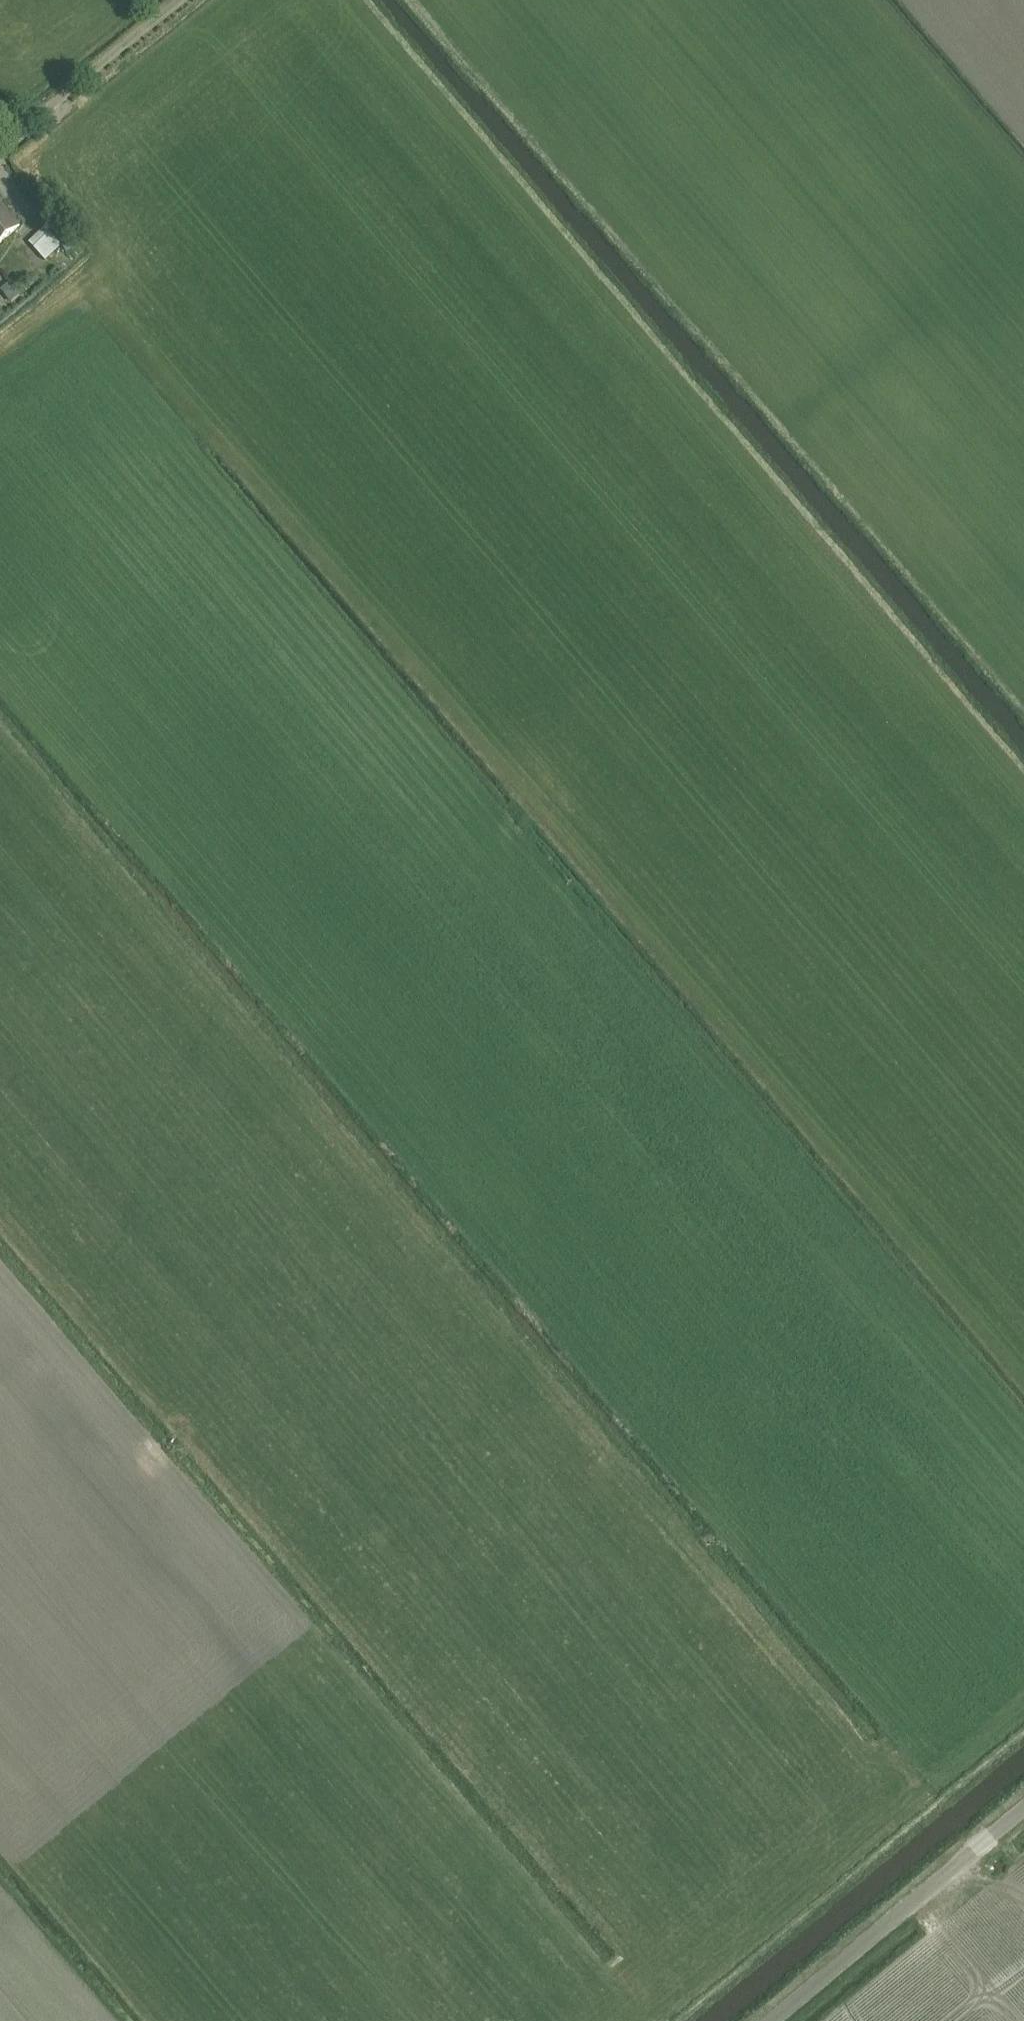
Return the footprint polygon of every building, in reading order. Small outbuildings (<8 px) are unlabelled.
[(19,226),(0,204),(0,243),(19,226)]
